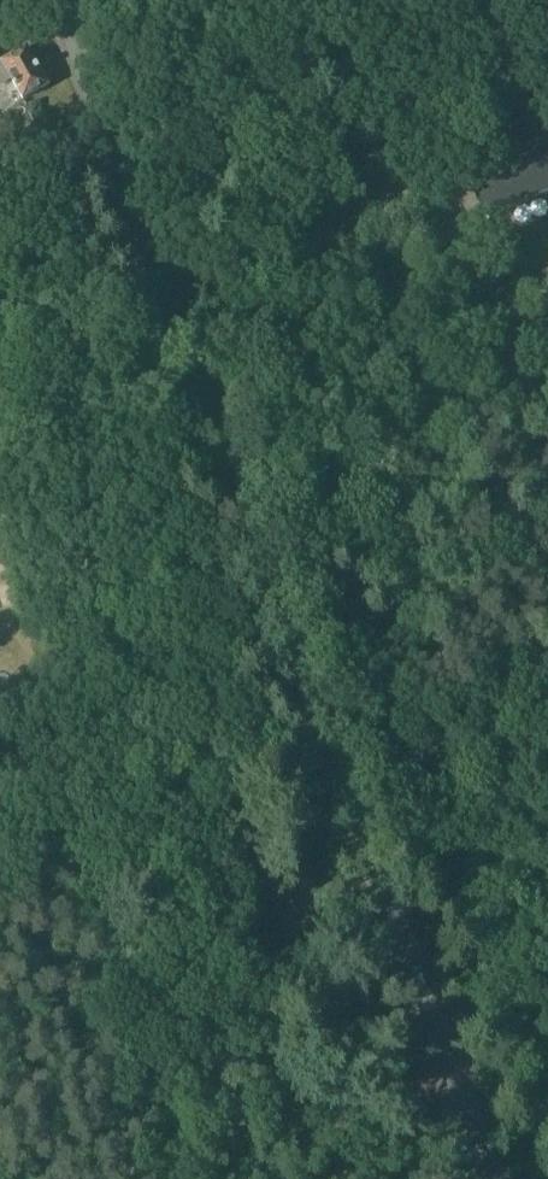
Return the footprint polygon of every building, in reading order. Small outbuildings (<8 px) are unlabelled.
[(11,78),(23,99),(48,85),(27,47),(0,62),(0,84),(11,78)] [(474,193),(486,220),(547,194),(547,161),(474,193)]
